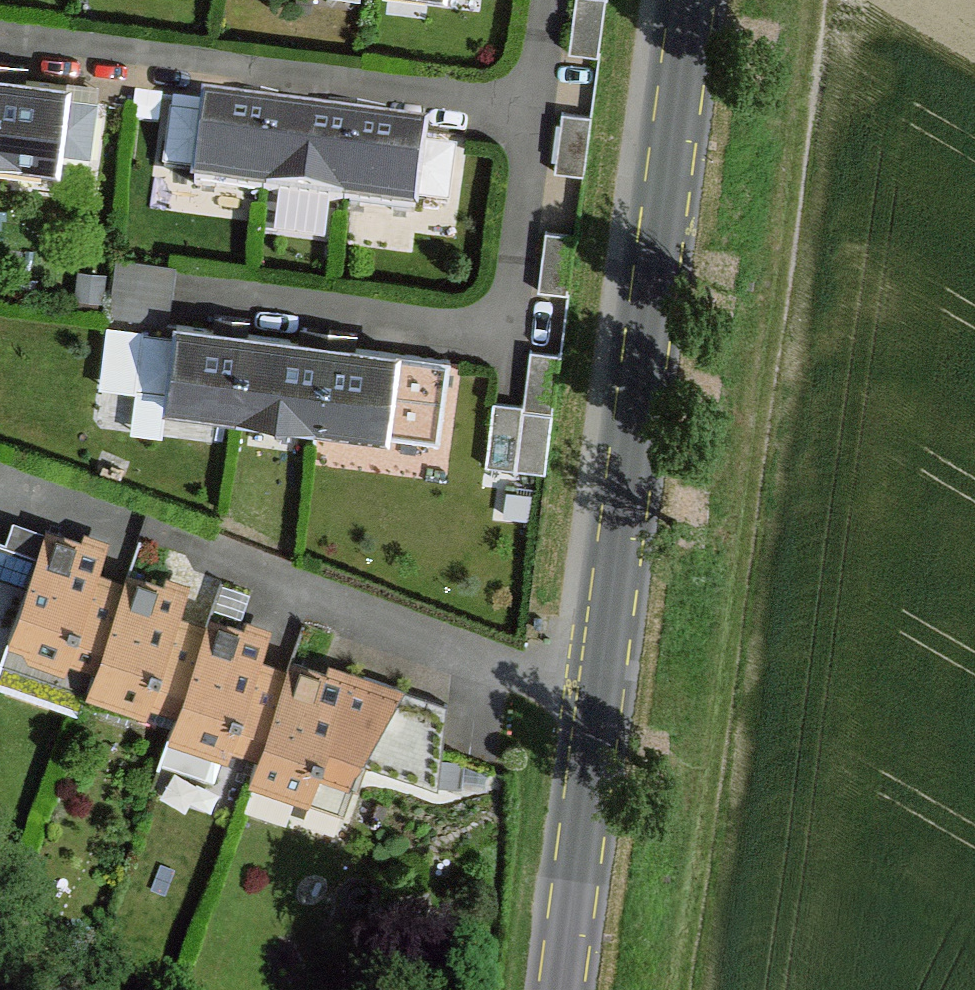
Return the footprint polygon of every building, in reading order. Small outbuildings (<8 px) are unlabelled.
[(569,53),(599,57),(606,0),(576,0),(569,53)] [(0,77),(0,158),(57,167),(59,152),(65,99),(67,85),(0,77)] [(65,99),(59,152),(90,155),(97,103),(65,99)] [(264,194),(274,114),(207,105),(205,116),(198,171),(196,185),(264,194)] [(591,116),(562,112),(555,173),(584,176),(591,116)] [(198,171),(205,116),(172,113),(166,167),(198,171)] [(356,124),(274,114),(264,194),(346,205),(356,124)] [(426,132),(356,124),(346,205),(415,214),(416,200),(424,146),(426,132)] [(455,150),(424,146),(416,200),(449,203),(455,150)] [(575,234),(545,231),(538,291),(568,294),(575,234)] [(170,324),(177,267),(117,259),(111,316),(170,324)] [(236,415),(246,333),(176,325),(174,340),(167,396),(166,406),(236,415)] [(99,388),(136,393),(142,336),(107,332),(99,388)] [(326,345),(246,333),(236,415),(317,425),(326,345)] [(167,396),(174,340),(142,336),(136,393),(167,396)] [(396,353),(326,345),(317,425),(386,434),(396,353)] [(559,354),(530,350),(523,405),(523,410),(552,414),(559,354)] [(452,362),(396,353),(386,434),(440,442),(452,362)] [(167,396),(136,393),(130,434),(162,438),(166,406),(167,396)] [(523,410),(523,405),(492,403),(486,466),(545,473),(552,414),(523,410)] [(44,536),(13,525),(6,547),(0,545),(0,572),(29,582),(44,536)] [(72,644),(100,654),(121,593),(93,584),(103,551),(46,531),(44,536),(29,582),(13,630),(35,639),(33,648),(67,659),(72,644)] [(126,574),(121,593),(100,654),(91,683),(149,703),(154,689),(182,697),(203,636),(175,627),(185,595),(126,574)] [(208,619),(203,636),(182,697),(173,727),(231,747),(236,731),(264,740),(284,680),(256,670),(266,638),(208,619)] [(328,661),(325,675),(348,683),(333,728),(368,740),(405,686),(328,661)] [(289,663),(284,680),(264,740),(253,771),(312,791),(333,728),(348,683),(325,675),(289,663)] [(368,740),(333,728),(312,791),(343,801),(368,740)]
